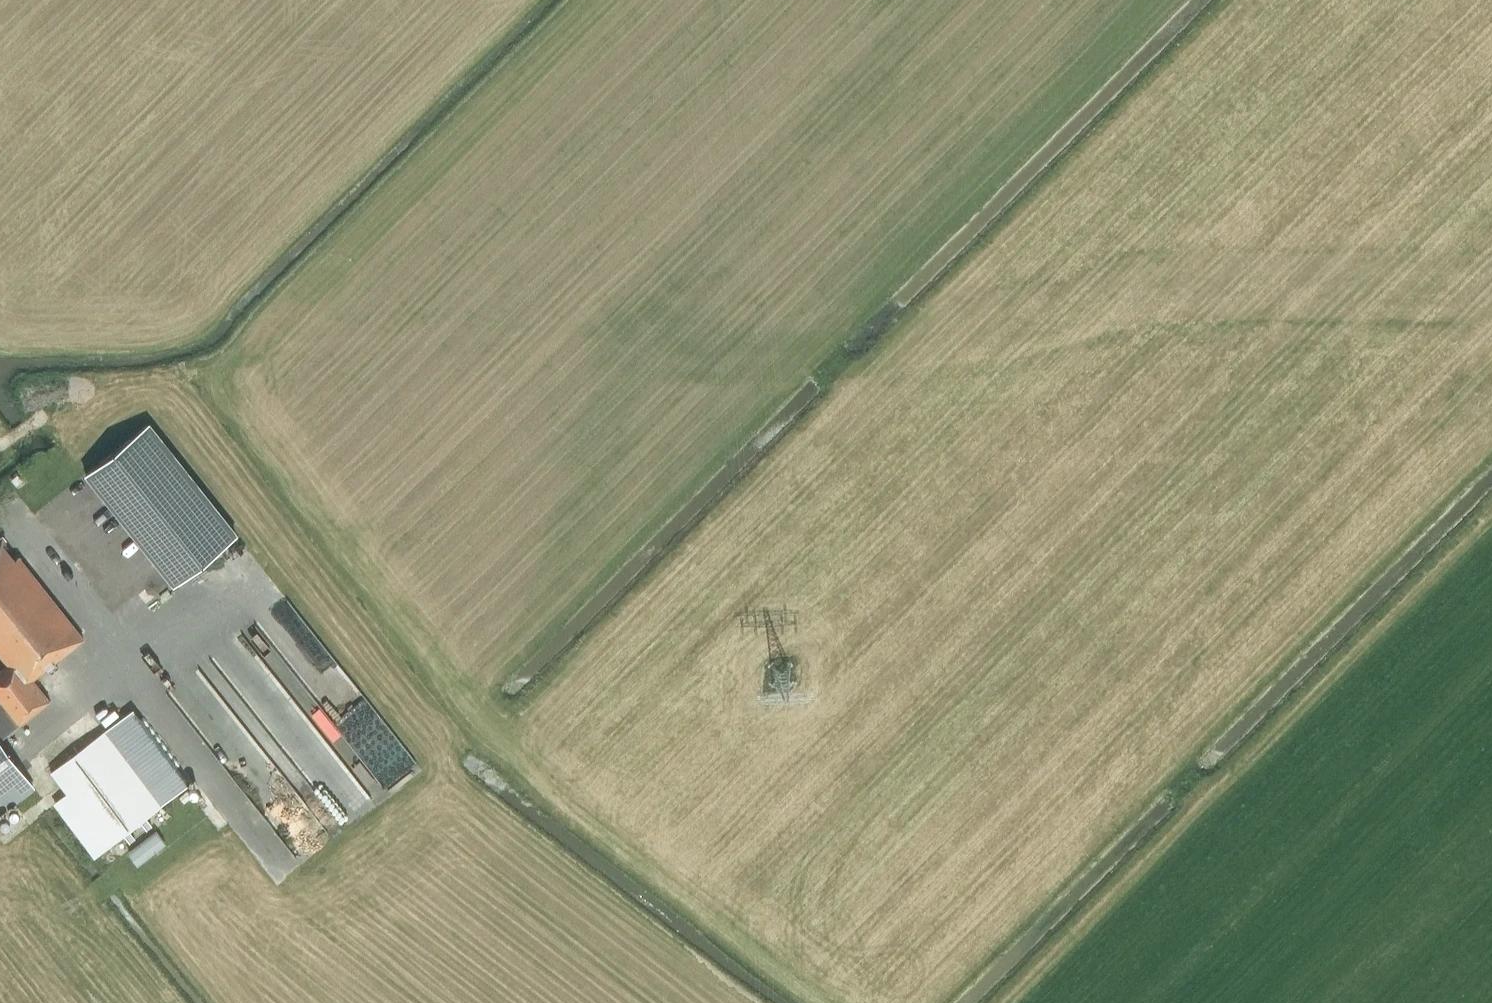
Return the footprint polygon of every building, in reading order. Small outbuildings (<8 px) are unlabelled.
[(148,424),(86,473),(173,583),(236,534),(148,424)] [(8,664),(0,671),(0,699),(19,724),(49,699),(33,679),(84,638),(19,556),(15,559),(2,543),(6,540),(3,536),(0,538),(0,654),(8,664)] [(319,725),(372,791),(418,755),(368,692),(347,709),(336,696),(326,703),(256,616),(199,661),(261,738),(279,724),(283,730),(293,722),(304,736),(319,725)] [(19,724),(0,699),(0,739),(19,724)] [(51,772),(66,793),(54,803),(95,857),(161,806),(104,731),(51,772)] [(34,785),(0,740),(0,810),(34,785)]
